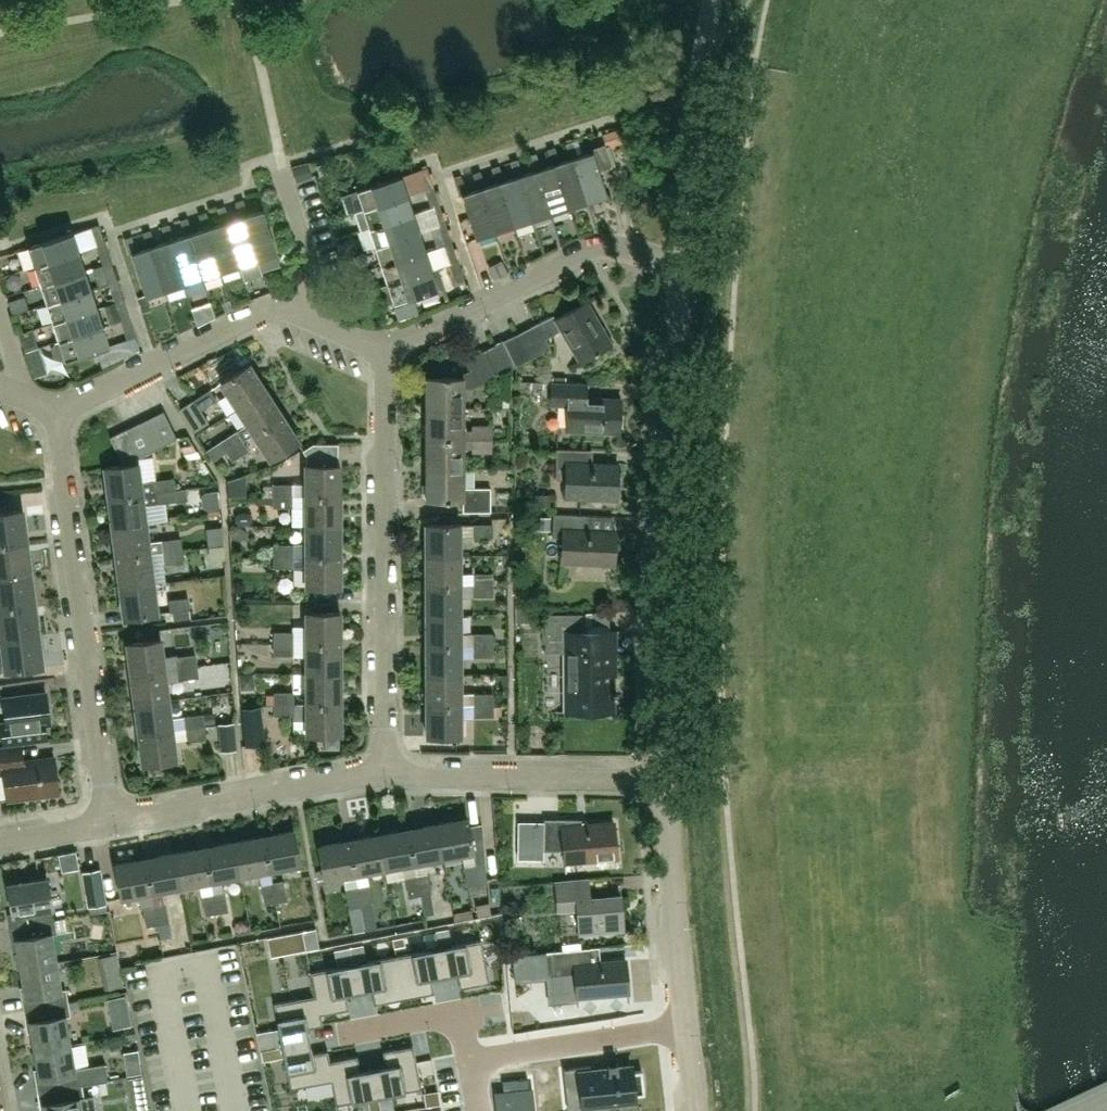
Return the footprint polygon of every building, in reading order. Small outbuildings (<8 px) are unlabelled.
[(620,128),(603,133),(608,148),(624,143),(620,128)] [(572,157),(587,200),(606,194),(592,150),(578,155),(573,140),(565,142),(570,158),(572,157)] [(572,157),(570,158),(560,161),(555,146),(547,149),(552,163),(554,163),(568,206),(587,200),(572,157)] [(554,163),(552,163),(541,167),(536,153),(527,156),(532,170),(535,169),(549,212),(568,206),(554,163)] [(535,169),(532,170),(522,173),(517,159),(510,161),(514,176),(516,175),(531,219),(549,212),(535,169)] [(610,162),(612,197),(644,195),(642,160),(610,162)] [(516,175),(514,176),(503,180),(498,165),(490,168),(495,182),(498,181),(512,225),(531,219),(516,175)] [(434,185),(429,171),(421,174),(426,187),(434,185)] [(498,181),(495,182),(485,186),(480,171),(472,173),(477,188),(479,188),(493,231),(512,225),(498,181)] [(355,190),(361,209),(405,195),(399,175),(371,185),(369,179),(365,177),(356,180),(354,184),(356,190),(355,190)] [(479,188),(477,188),(466,192),(461,177),(453,180),(458,195),(460,195),(474,238),(493,231),(479,188)] [(440,204),(436,190),(427,193),(432,206),(440,204)] [(361,230),(368,228),(412,213),(405,195),(361,209),(355,211),(361,230)] [(279,256),(264,212),(250,217),(244,201),(237,203),(242,218),(245,217),(260,262),(279,256)] [(245,217),(242,218),(232,222),(227,207),(219,210),(224,225),(226,224),(242,269),(260,262),(245,217)] [(446,223),(442,209),(433,211),(438,225),(446,223)] [(226,224),(224,225),(213,228),(207,213),(199,216),(204,231),(208,229),(223,275),(242,269),(226,224)] [(418,232),(412,213),(368,228),(374,247),(418,232)] [(208,229),(204,231),(194,234),(190,219),(182,222),(187,237),(189,236),(205,281),(223,275),(208,229)] [(189,236),(187,237),(175,241),(170,226),(163,228),(168,243),(171,242),(186,287),(205,281),(189,236)] [(452,241),(448,228),(440,230),(444,244),(452,241)] [(106,243),(101,230),(93,232),(97,246),(106,243)] [(171,242),(168,243),(156,247),(151,232),(144,234),(149,250),(153,249),(168,293),(186,287),(171,242)] [(374,247),(380,265),(424,251),(418,232),(374,247)] [(34,268),(78,253),(72,234),(28,248),(34,268)] [(153,249),(149,250),(139,253),(134,238),(127,240),(132,257),(134,256),(148,300),(168,293),(153,249)] [(458,260),(454,247),(446,249),(450,263),(458,260)] [(111,262),(107,248),(99,251),(103,264),(111,262)] [(430,270),(424,251),(380,265),(387,284),(430,270)] [(40,286),(84,272),(78,253),(34,268),(40,286)] [(465,279),(460,266),(452,268),(456,282),(465,279)] [(118,281),(113,267),(105,270),(109,283),(118,281)] [(437,288),(430,270),(387,284),(387,285),(378,288),(384,305),(393,302),(393,303),(437,288)] [(47,305),(90,290),(84,272),(40,286),(47,305)] [(124,300),(119,286),(111,289),(115,302),(124,300)] [(53,324),(96,309),(90,290),(47,305),(53,324)] [(580,363),(612,343),(587,301),(556,319),(555,316),(539,324),(546,338),(561,331),(580,363)] [(130,318),(125,305),(117,307),(122,321),(130,318)] [(59,342),(102,327),(96,309),(53,324),(59,342)] [(136,337),(131,324),(123,326),(128,340),(136,337)] [(519,334),(532,359),(552,349),(546,338),(539,324),(519,334)] [(65,361),(109,346),(102,327),(59,342),(55,343),(52,349),(55,357),(60,360),(64,359),(65,361)] [(532,359),(519,334),(504,342),(517,366),(532,359)] [(509,370),(496,344),(481,352),(494,378),(509,370)] [(480,385),(494,378),(481,352),(466,359),(471,369),(480,385)] [(221,384),(238,409),(266,391),(249,366),(221,384)] [(427,408),(465,408),(465,389),(474,388),(480,385),(471,369),(462,374),(464,377),(427,378),(427,408)] [(621,430),(621,398),(588,398),(588,383),(554,383),(554,406),(571,406),(571,430),(621,430)] [(199,411),(207,405),(216,400),(209,389),(192,400),(199,411)] [(243,441),(254,434),(282,416),(266,391),(238,409),(247,423),(236,430),(243,441)] [(206,422),(199,411),(192,400),(180,408),(194,430),(206,422)] [(465,430),(465,408),(427,408),(427,438),(491,438),(491,425),(473,426),(473,430),(465,430)] [(125,430),(110,437),(124,466),(139,464),(136,459),(162,446),(177,439),(163,411),(149,418),(137,424),(125,430)] [(282,416),(254,434),(271,460),(299,442),(282,416)] [(219,442),(207,451),(213,461),(226,453),(243,441),(236,430),(219,442)] [(427,438),(427,469),(464,469),(464,447),(473,447),(473,452),(492,452),(491,438),(427,438)] [(243,441),(226,453),(232,461),(249,450),(243,441)] [(617,499),(618,465),(584,464),(584,450),(557,449),(557,481),(566,481),(566,498),(617,499)] [(110,499),(175,490),(174,478),(141,482),(139,464),(124,466),(106,468),(110,499)] [(306,496),(340,496),(340,466),(306,466),(306,496)] [(464,488),(464,469),(427,469),(427,500),(463,499),(463,512),(491,512),(491,488),(464,488)] [(274,485),(274,496),(293,496),(293,485),(274,485)] [(144,506),(177,502),(175,490),(110,499),(114,528),(147,524),(144,506)] [(293,496),(274,496),(274,507),(293,507),(293,496)] [(340,496),(306,496),(306,526),(340,526),(340,496)] [(550,510),(551,496),(539,496),(539,509),(550,510)] [(26,542),(22,510),(0,513),(0,545),(26,542)] [(615,565),(616,532),(581,531),(582,517),(553,516),(552,538),(563,538),(562,563),(615,565)] [(147,524),(114,528),(118,558),(150,554),(162,553),(162,552),(160,540),(149,542),(147,524)] [(494,536),(494,525),(473,524),(473,536),(494,536)] [(210,525),(187,526),(188,545),(211,544),(210,525)] [(427,555),(460,555),(460,525),(427,525),(427,555)] [(340,526),(306,526),(306,556),(340,556),(340,526)] [(162,552),(181,549),(180,538),(160,540),(162,552)] [(30,573),(26,542),(0,545),(0,577),(30,573)] [(274,545),(274,556),(293,556),(293,545),(274,545)] [(181,549),(162,552),(162,553),(163,563),(183,561),(181,549)] [(154,584),(150,554),(118,558),(121,588),(154,584)] [(460,585),(460,555),(427,555),(427,585),(460,585)] [(293,567),(293,556),(274,556),(274,567),(293,567)] [(340,556),(306,556),(306,587),(341,587),(340,556)] [(0,577),(0,608),(34,604),(30,573),(0,577)] [(474,573),(474,585),(494,585),(493,573),(474,573)] [(154,584),(121,588),(125,619),(158,614),(154,584)] [(427,615),(460,615),(460,585),(427,585),(427,615)] [(474,585),(474,597),(494,597),(494,585),(474,585)] [(170,612),(189,609),(188,597),(168,600),(170,612)] [(0,608),(0,640),(38,635),(34,604),(0,608)] [(307,644),(340,644),(340,613),(307,613),(307,644)] [(566,643),(566,652),(567,712),(614,711),(614,672),(615,672),(615,630),(610,630),(587,630),(587,614),(547,614),(547,643),(566,643)] [(460,646),(460,615),(427,615),(427,645),(460,646)] [(275,633),(275,644),(294,644),(294,633),(275,633)] [(494,633),(474,633),(474,645),(494,645),(494,633)] [(42,666),(38,635),(0,640),(3,660),(0,661),(0,672),(4,671),(42,666)] [(161,641),(129,645),(133,675),(165,671),(177,669),(175,657),(163,658),(161,641)] [(275,644),(275,655),(294,655),(294,644),(275,644)] [(340,674),(340,644),(307,644),(307,674),(340,674)] [(460,676),(460,646),(427,645),(427,675),(460,676)] [(494,656),(494,645),(474,645),(474,656),(494,656)] [(177,669),(197,666),(195,654),(175,657),(177,669)] [(198,677),(197,666),(177,669),(178,679),(198,677)] [(137,705),(169,700),(165,671),(133,675),(137,705)] [(340,674),(307,674),(307,704),(340,704),(340,674)] [(459,706),(460,676),(427,675),(426,705),(459,706)] [(19,743),(47,739),(45,724),(50,723),(46,693),(2,698),(6,723),(0,723),(0,727),(3,745),(19,743)] [(275,704),(294,704),(294,693),(275,693),(275,704)] [(474,693),(474,705),(494,705),(494,693),(474,693)] [(141,734),(173,730),(169,700),(137,705),(141,734)] [(340,734),(340,704),(307,704),(294,704),(275,704),(275,715),(294,715),(294,717),(307,717),(307,734),(340,734)] [(459,736),(459,706),(426,705),(426,736),(459,736)] [(474,705),(474,717),(494,716),(494,705),(474,705)] [(242,708),(246,746),(265,744),(261,706),(242,708)] [(183,716),(184,728),(204,726),(203,714),(183,716)] [(233,722),(219,723),(221,751),(236,750),(233,722)] [(206,736),(204,726),(184,728),(186,739),(206,736)] [(173,730),(141,734),(145,764),(177,760),(173,730)] [(0,749),(0,770),(4,770),(8,800),(60,794),(55,757),(52,758),(36,759),(26,761),(25,746),(14,747),(5,748),(0,749)] [(476,865),(473,852),(467,819),(437,825),(443,858),(464,854),(470,886),(485,883),(484,864),(476,865)] [(564,862),(617,857),(614,822),(579,825),(578,820),(544,819),(544,850),(563,851),(564,862)] [(408,830),(414,863),(443,858),(437,825),(408,830)] [(378,835),(384,869),(414,863),(408,830),(378,835)] [(263,837),(270,869),(300,863),(293,831),(263,837)] [(349,841),(355,874),(384,869),(378,835),(349,841)] [(234,842),(240,874),(270,869),(263,837),(234,842)] [(355,874),(349,841),(319,846),(325,880),(355,874)] [(205,848),(211,880),(240,874),(234,842),(205,848)] [(181,886),(199,883),(211,880),(205,848),(174,854),(181,886)] [(151,892),(162,890),(181,886),(174,854),(145,860),(151,892)] [(154,905),(151,892),(145,860),(116,866),(122,898),(139,895),(141,908),(143,907),(154,905)] [(100,870),(83,873),(89,906),(106,903),(100,870)] [(428,873),(418,875),(421,894),(432,892),(428,873)] [(421,894),(418,875),(407,877),(411,896),(421,894)] [(11,927),(55,919),(48,879),(9,885),(14,913),(9,914),(11,927)] [(283,879),(272,882),(276,901),(287,899),(283,879)] [(579,934),(622,930),(619,896),(588,898),(586,881),(555,884),(558,911),(577,909),(579,934)] [(276,901),(272,882),(261,884),(265,903),(276,901)] [(372,904),(368,885),(358,887),(361,906),(372,904)] [(74,931),(70,886),(53,888),(57,933),(74,931)] [(361,906),(358,887),(347,889),(351,908),(361,906)] [(224,891),(214,893),(217,912),(228,910),(224,891)] [(436,912),(432,892),(421,894),(425,914),(436,912)] [(217,912),(214,893),(203,895),(206,914),(217,912)] [(154,905),(157,924),(168,922),(164,903),(154,905)] [(157,924),(154,905),(143,907),(147,926),(157,924)] [(351,908),(355,931),(366,929),(361,906),(351,908)] [(55,919),(11,927),(13,941),(18,940),(20,953),(16,954),(18,968),(23,968),(57,962),(52,934),(57,933),(55,920),(55,919)] [(436,930),(438,942),(451,939),(449,928),(436,930)] [(305,946),(318,944),(315,929),(302,931),(305,946)] [(302,931),(285,934),(288,953),(306,949),(305,946),(302,931)] [(404,937),(393,939),(394,948),(406,946),(404,937)] [(439,948),(444,975),(457,973),(460,988),(490,982),(481,940),(439,948)] [(444,975),(439,948),(396,956),(404,998),(434,993),(431,978),(444,975)] [(561,951),(546,953),(548,976),(572,973),(575,997),(627,992),(624,960),(601,962),(591,963),(589,948),(561,951)] [(531,975),(529,953),(512,954),(513,976),(531,975)] [(404,998),(396,956),(353,964),(359,992),(371,989),(374,1004),(404,998)] [(57,962),(23,968),(27,996),(22,996),(25,1008),(68,1001),(66,989),(61,990),(57,962)] [(359,992),(353,964),(311,972),(315,995),(316,995),(320,1014),(321,1014),(349,1009),(346,994),(359,992)] [(316,995),(315,995),(274,1003),(282,1046),(310,1041),(307,1028),(323,1025),(321,1014),(320,1014),(316,995)] [(71,1016),(68,1001),(25,1008),(27,1022),(31,1022),(36,1049),(70,1043),(65,1016),(71,1016)] [(257,1033),(260,1050),(276,1047),(273,1030),(257,1033)] [(290,1089),(331,1081),(332,1081),(329,1061),(330,1061),(328,1051),(312,1053),(310,1041),(282,1046),(290,1089)] [(41,1078),(36,1079),(38,1090),(81,1083),(82,1085),(108,1080),(105,1064),(74,1070),(70,1047),(70,1043),(36,1049),(41,1078)] [(373,1069),(378,1096),(381,1110),(394,1110),(391,1094),(421,1088),(413,1045),(383,1051),(386,1066),(373,1069)] [(278,1058),(276,1047),(260,1050),(262,1061),(278,1058)] [(329,1061),(332,1081),(331,1081),(336,1104),(367,1098),(370,1110),(381,1110),(378,1096),(373,1069),(360,1071),(358,1056),(330,1061),(329,1061)] [(591,1066),(563,1069),(565,1086),(582,1084),(585,1110),(619,1106),(619,1102),(634,1101),(634,1095),(645,1094),(642,1070),(631,1072),(631,1066),(618,1067),(618,1063),(608,1064),(608,1068),(592,1070),(591,1066)] [(504,1095),(530,1093),(528,1080),(503,1082),(504,1095)] [(38,1090),(41,1105),(45,1104),(46,1110),(96,1110),(93,1096),(84,1098),(81,1083),(38,1090)]
